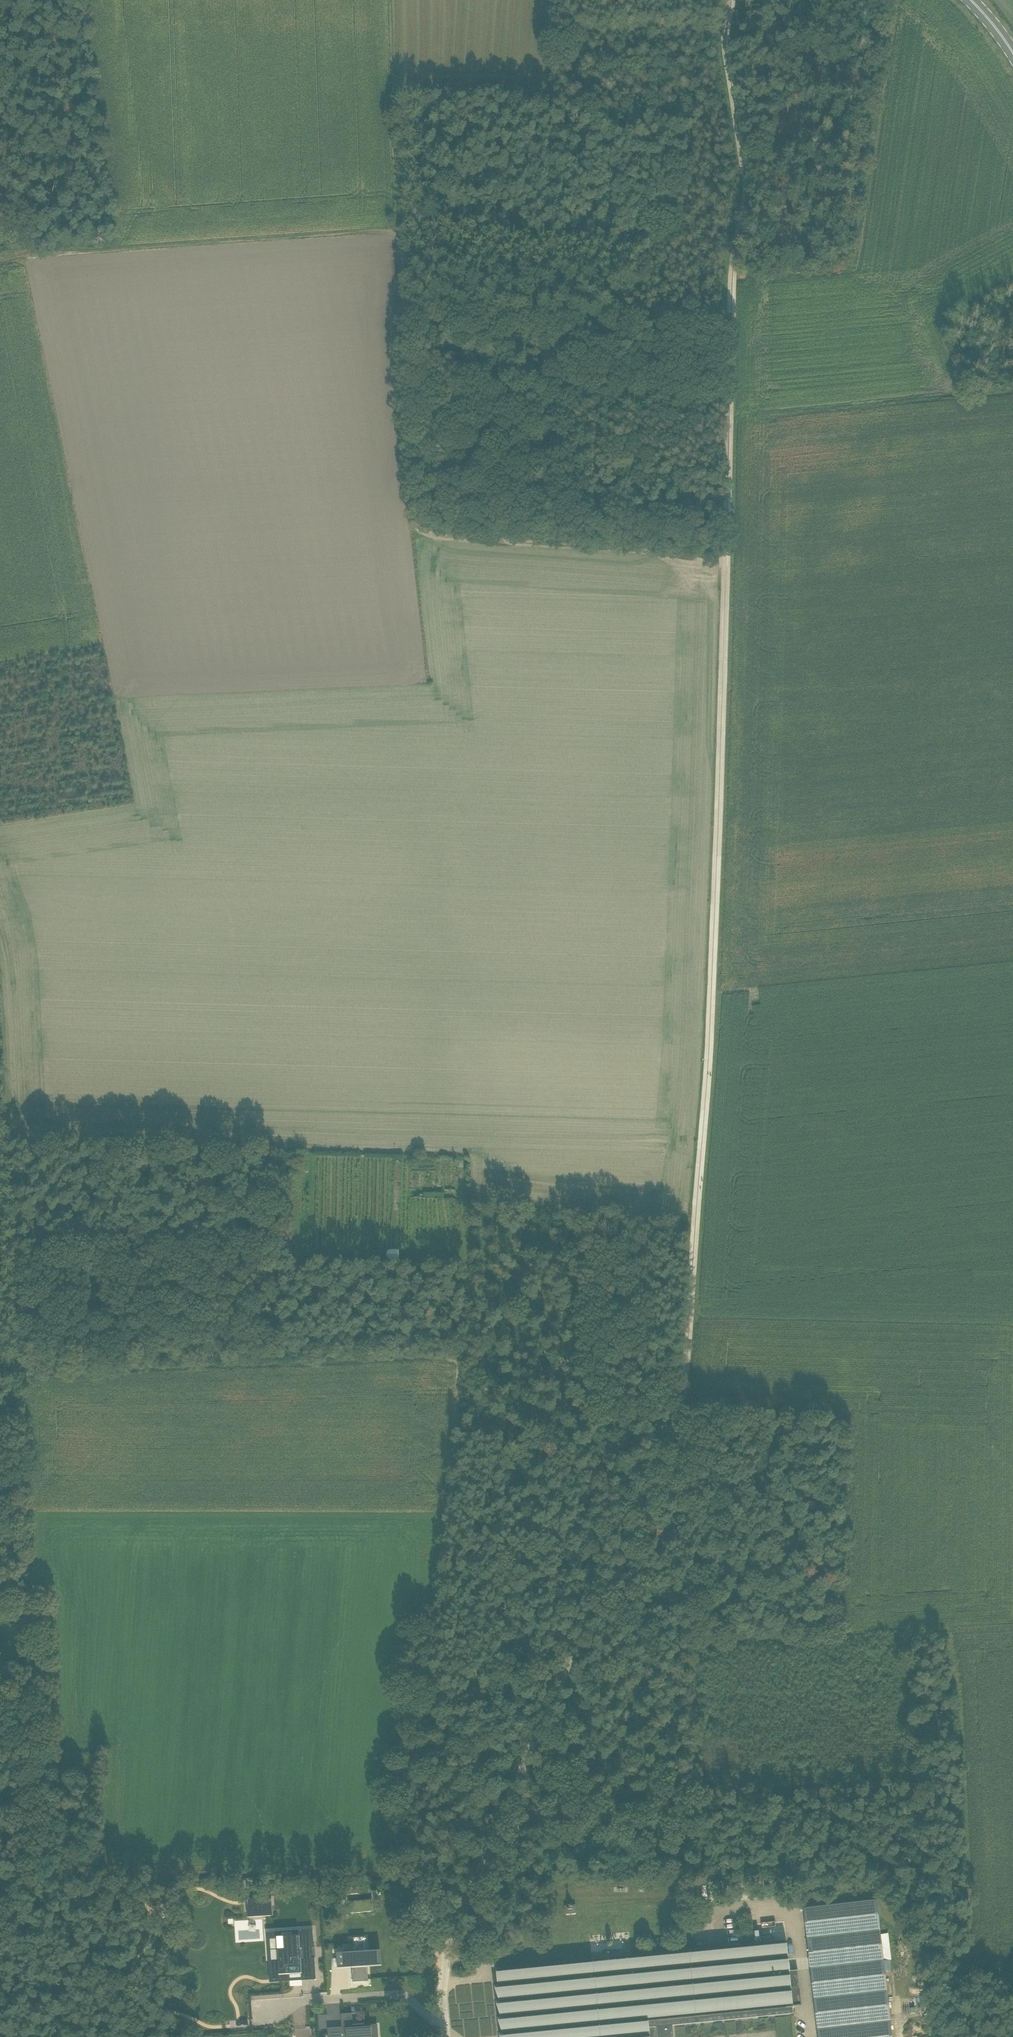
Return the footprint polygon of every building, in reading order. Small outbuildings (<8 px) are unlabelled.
[(484,1191),(475,1192),(475,1200),(484,1199),(484,1191)] [(269,1899),(253,1900),(253,1907),(254,1907),(254,1915),(270,1914),(270,1906),(269,1899)] [(803,1908),(818,2036),(892,2036),(885,1971),(890,1971),(889,1960),(883,1961),(876,1900),(803,1908)] [(279,1960),(272,1960),(273,1979),(280,1979),(290,1978),(290,1974),(301,1973),(301,1977),(315,1976),(315,1980),(316,1980),(315,1958),(312,1958),(312,1948),(314,1947),(313,1930),(312,1930),(312,1931),(303,1931),(299,1931),(299,1932),(297,1932),(297,1936),(277,1937),(279,1960)] [(351,1952),(336,1953),(337,1969),(352,1968),(353,1982),(364,1982),(364,1979),(367,1979),(367,1980),(368,1981),(367,1967),(382,1966),(381,1950),(366,1951),(365,1937),(350,1938),(351,1952)] [(499,2036),(674,2036),(673,2025),(793,2014),(792,2006),(801,2005),(797,1970),(789,1971),(786,1942),(496,1969),(498,1984),(494,1984),(499,2036)] [(353,2025),(353,2027),(342,2027),(328,2028),(328,2036),(378,2036),(378,2025),(364,2025),(364,2024),(353,2025)]
